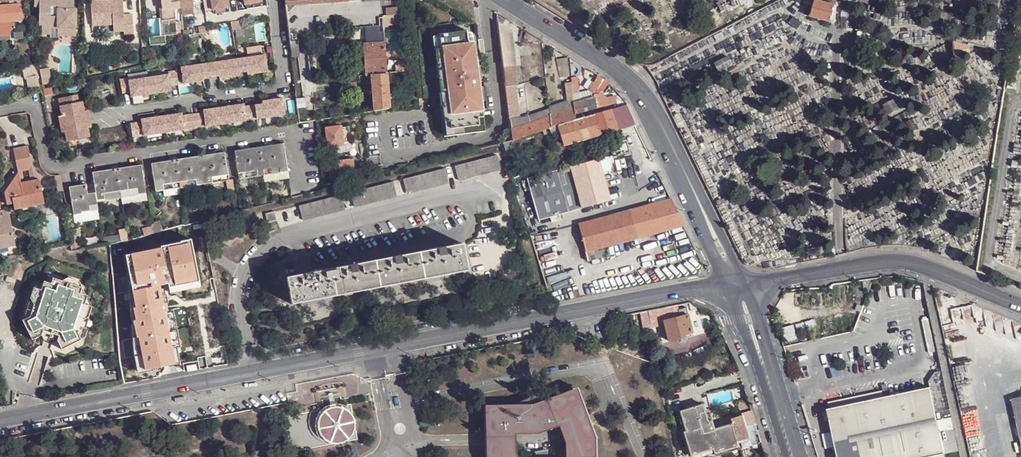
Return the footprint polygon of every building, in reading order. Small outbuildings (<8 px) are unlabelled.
[(34,6),(39,7),(39,25),(42,25),(42,34),(50,34),(50,28),(57,29),(76,29),(76,10),(74,10),(74,0),(34,0),(34,6)] [(91,1),(92,25),(114,24),(124,23),(125,31),(125,35),(134,34),(133,15),(124,15),(123,0),(115,0),(91,1)] [(182,7),(181,0),(161,0),(162,8),(163,20),(177,18),(176,8),(182,7)] [(214,13),(229,11),(228,1),(235,0),(212,0),(214,13)] [(245,9),(262,6),(261,0),(243,0),(245,9)] [(816,2),(811,20),(833,25),(837,7),(816,2)] [(0,6),(0,30),(16,28),(15,21),(18,21),(22,20),(22,16),(21,4),(0,6)] [(400,14),(399,7),(385,8),(386,15),(400,14)] [(162,8),(159,8),(161,25),(177,23),(177,18),(163,20),(162,8)] [(244,20),(232,22),(233,31),(245,29),(244,20)] [(516,65),(511,31),(498,22),(500,38),(504,67),(516,65)] [(124,23),(114,24),(114,31),(125,31),(124,23)] [(76,29),(57,29),(57,36),(76,37),(76,29)] [(450,120),(452,135),(485,131),(481,100),(478,101),(477,88),(479,87),(478,79),(476,79),(475,73),(475,67),(477,66),(474,44),(474,43),(469,44),(467,31),(467,30),(440,33),(440,34),(441,47),(436,48),(438,62),(438,63),(442,62),(444,76),(440,77),(441,91),(441,92),(445,91),(447,104),(443,105),(445,121),(450,120)] [(476,44),(475,36),(475,35),(474,34),(473,33),(472,32),(471,32),(471,31),(470,31),(469,31),(467,31),(469,44),(474,43),(474,44),(476,44)] [(441,47),(440,34),(433,35),(435,48),(436,48),(441,47)] [(541,40),(534,36),(532,40),(539,44),(541,40)] [(365,43),(367,75),(372,75),(372,78),(374,111),(389,109),(385,42),(381,42),(365,43)] [(290,43),(291,57),(299,56),(297,43),(290,43)] [(969,48),(955,44),(955,63),(970,56),(969,48)] [(265,55),(245,58),(247,71),(248,74),(268,71),(265,55)] [(239,72),(247,71),(245,58),(237,59),(239,72)] [(237,59),(209,64),(211,77),(219,76),(220,79),(240,76),(239,72),(237,59)] [(731,59),(716,66),(720,75),(724,73),(724,75),(732,71),(731,70),(735,68),(731,59)] [(406,71),(405,60),(399,61),(395,65),(396,72),(406,71)] [(571,77),(568,62),(558,63),(561,78),(571,77)] [(209,64),(182,68),(184,84),(204,81),(204,79),(211,77),(209,64)] [(506,83),(506,87),(515,86),(518,85),(516,65),(504,67),(506,83)] [(40,69),(43,85),(52,83),(49,68),(40,69)] [(149,77),(151,94),(172,91),(171,86),(179,85),(177,71),(168,72),(169,75),(149,77)] [(27,76),(30,86),(40,84),(37,74),(27,76)] [(129,78),(121,80),(123,94),(131,92),(131,97),(145,95),(148,95),(151,94),(149,77),(129,81),(129,78)] [(593,94),(602,79),(599,77),(591,90),(593,94)] [(593,95),(601,92),(607,83),(602,79),(593,94),(593,95)] [(510,119),(519,118),(515,86),(506,87),(509,106),(510,119)] [(574,104),(594,98),(593,95),(593,94),(591,90),(578,93),(573,94),(573,95),(574,104)] [(605,106),(605,105),(603,99),(601,92),(593,95),(594,98),(596,108),(605,106)] [(605,105),(617,102),(615,95),(603,99),(605,105)] [(65,107),(78,104),(77,97),(63,100),(65,107)] [(283,98),(263,101),(263,104),(255,106),(257,119),(285,115),(283,98)] [(296,99),(297,108),(306,107),(305,98),(296,99)] [(594,98),(574,104),(574,106),(575,114),(581,112),(596,108),(594,98)] [(606,111),(626,105),(627,105),(623,100),(617,102),(605,105),(605,106),(606,111)] [(549,109),(550,114),(572,107),(571,103),(569,104),(568,101),(549,106),(549,109)] [(61,126),(90,120),(88,112),(85,113),(83,103),(78,104),(65,107),(60,108),(62,118),(59,119),(61,126)] [(244,104),(224,107),(226,124),(247,121),(244,107),(244,104)] [(563,145),(634,125),(626,105),(606,111),(582,117),(576,119),(575,119),(557,125),(558,130),(563,145)] [(244,107),(247,121),(257,119),(255,106),(244,107)] [(572,107),(550,114),(550,116),(552,127),(557,125),(575,119),(575,114),(574,106),(572,107)] [(224,107),(204,111),(204,114),(206,127),(226,124),(224,107)] [(511,130),(550,116),(550,114),(549,109),(524,117),(519,118),(510,119),(511,130)] [(182,114),(162,117),(164,134),(184,131),(182,117),(182,114)] [(193,115),(195,129),(206,127),(204,114),(193,115)] [(182,117),(184,131),(195,129),(193,115),(182,117)] [(550,116),(511,130),(513,140),(514,140),(524,136),(533,133),(542,131),(552,127),(550,116)] [(162,117),(142,120),(144,137),(164,134),(162,117)] [(90,120),(61,126),(62,134),(65,133),(67,143),(90,138),(88,128),(92,128),(90,120)] [(134,139),(142,137),(140,124),(139,124),(131,125),(134,139)] [(326,128),(329,147),(344,145),(344,144),(344,142),(352,141),(350,126),(342,127),(342,125),(326,128)] [(558,130),(557,125),(552,127),(542,131),(543,135),(558,130)] [(533,133),(524,136),(527,143),(536,140),(533,133)] [(503,142),(505,151),(516,149),(514,140),(513,140),(503,142)] [(236,150),(240,178),(264,175),(289,171),(285,143),(236,150)] [(18,171),(32,169),(28,146),(13,149),(18,171)] [(152,163),(156,191),(181,187),(226,180),(230,180),(226,152),(152,163)] [(490,156),(494,171),(501,169),(497,154),(490,156)] [(483,158),(487,172),(494,171),(490,156),(483,158)] [(601,173),(609,171),(611,157),(611,156),(597,159),(601,173)] [(329,162),(331,175),(356,172),(354,158),(329,162)] [(476,160),(479,174),(487,172),(483,158),(476,160)] [(582,208),(608,201),(601,173),(597,159),(571,166),(582,208)] [(469,162),(472,176),(479,174),(476,160),(469,162)] [(461,163),(465,178),(472,176),(469,162),(461,163)] [(458,180),(465,178),(461,163),(455,165),(458,180)] [(147,192),(143,164),(93,172),(96,192),(97,196),(97,200),(121,196),(138,194),(147,192)] [(582,208),(571,166),(527,177),(538,219),(582,208)] [(438,170),(442,184),(449,182),(445,168),(438,170)] [(34,180),(32,169),(18,171),(19,180),(20,183),(34,180)] [(431,172),(435,186),(442,184),(438,170),(431,172)] [(289,171),(264,175),(265,181),(290,177),(289,171)] [(424,173),(428,188),(435,186),(431,172),(424,173)] [(417,175),(421,190),(428,188),(424,173),(417,175)] [(410,177),(414,192),(421,190),(417,175),(410,177)] [(407,194),(414,192),(410,177),(403,179),(407,194)] [(14,204),(15,209),(45,203),(40,179),(34,180),(20,183),(17,183),(19,195),(12,197),(14,204)] [(230,180),(226,180),(227,192),(235,190),(233,179),(230,180)] [(17,183),(20,183),(19,180),(13,181),(5,192),(7,205),(14,204),(12,197),(19,195),(17,183)] [(386,183),(390,198),(397,196),(393,181),(386,183)] [(379,185),(383,200),(390,198),(386,183),(379,185)] [(71,186),(74,215),(81,214),(82,213),(82,211),(95,209),(99,209),(97,200),(97,196),(90,197),(89,193),(88,184),(71,186)] [(372,187),(376,201),(383,200),(379,185),(372,187)] [(181,187),(156,191),(157,199),(182,195),(181,187)] [(365,189),(369,203),(376,201),(372,187),(365,189)] [(358,191),(361,205),(369,203),(365,189),(358,191)] [(354,207),(361,205),(358,191),(351,192),(354,207)] [(138,194),(121,196),(122,204),(140,202),(138,194)] [(334,196),(337,211),(344,209),(341,194),(334,196)] [(261,204),(268,203),(266,196),(260,198),(261,204)] [(326,198),(330,213),(337,211),(334,196),(326,198)] [(319,200),(323,214),(330,213),(326,198),(319,200)] [(312,202),(316,216),(323,214),(319,200),(312,202)] [(636,237),(683,225),(670,200),(629,211),(636,237)] [(305,204),(309,218),(316,216),(312,202),(305,204)] [(298,205),(302,220),(309,218),(305,204),(298,205)] [(82,213),(81,214),(82,220),(96,218),(95,209),(82,211),(82,213)] [(0,212),(0,222),(11,220),(9,215),(4,211),(2,211),(0,212)] [(268,213),(270,221),(279,219),(277,211),(268,213)] [(578,224),(585,252),(607,245),(636,237),(629,211),(578,224)] [(16,246),(11,220),(0,222),(0,249),(16,246)] [(152,226),(153,232),(162,230),(161,224),(152,226)] [(143,229),(144,234),(153,232),(152,226),(143,229)] [(111,243),(119,241),(118,235),(108,237),(109,243),(111,243)] [(285,276),(291,303),(467,270),(462,243),(285,276)] [(607,245),(585,252),(588,262),(610,256),(607,245)] [(148,255),(129,258),(130,262),(132,288),(133,297),(152,294),(148,255)] [(132,288),(130,262),(112,265),(114,291),(127,289),(132,288)] [(162,281),(169,316),(209,308),(203,274),(162,281)] [(81,339),(78,332),(82,320),(88,317),(92,307),(85,304),(88,295),(81,293),(82,287),(62,281),(53,278),(52,283),(46,282),(44,281),(44,283),(41,290),(34,288),(31,298),(34,304),(30,317),(24,320),(23,320),(33,340),(42,335),(43,330),(59,336),(58,340),(62,350),(82,340),(81,339)] [(62,281),(82,287),(79,281),(69,278),(62,281)] [(530,291),(531,299),(540,297),(539,289),(530,291)] [(950,292),(944,290),(941,296),(947,299),(950,292)] [(34,304),(31,298),(24,320),(30,317),(34,304)] [(673,304),(648,309),(652,326),(666,323),(665,319),(675,317),(673,304)] [(132,306),(116,309),(118,337),(118,341),(136,338),(132,306)] [(703,321),(699,307),(691,309),(695,323),(703,321)] [(210,314),(209,308),(169,316),(170,322),(210,314)] [(648,309),(638,311),(640,327),(652,326),(648,309)] [(666,323),(670,341),(694,335),(689,314),(675,317),(665,319),(666,323)] [(82,320),(78,332),(81,339),(88,317),(82,320)] [(59,336),(43,330),(42,335),(58,340),(59,336)] [(118,341),(120,355),(123,354),(138,351),(138,350),(136,338),(118,341)] [(136,338),(138,350),(144,347),(143,338),(136,338)] [(124,378),(142,375),(139,356),(138,351),(123,354),(124,361),(120,362),(124,378)] [(147,354),(139,356),(142,375),(150,374),(147,354)] [(484,456),(516,456),(514,452),(514,440),(514,434),(535,433),(557,426),(559,431),(563,442),(563,456),(593,456),(592,436),(586,420),(574,388),(530,404),(482,405),(484,441),(484,456)] [(945,452),(938,422),(931,388),(886,397),(832,409),(828,410),(833,432),(836,447),(838,456),(924,456),(945,452)] [(742,392),(735,394),(737,401),(744,399),(742,392)] [(831,404),(832,409),(886,397),(885,392),(831,404)] [(1010,399),(1020,449),(1020,396),(1010,399)] [(739,412),(751,408),(749,401),(737,405),(739,412)] [(761,440),(755,423),(746,426),(735,429),(733,423),(714,429),(712,420),(708,420),(704,404),(682,410),(688,431),(685,432),(692,455),(715,449),(716,454),(761,440)] [(319,435),(323,439),(328,442),(334,443),(340,442),(346,439),(350,434),(352,428),(352,422),(350,416),(346,411),(340,408),(335,407),(329,408),(324,410),(320,414),(317,419),(316,425),(317,430),(319,435)] [(755,423),(752,409),(742,412),(742,414),(746,426),(755,423)] [(733,423),(735,429),(746,426),(742,414),(740,415),(732,417),(733,423)] [(945,452),(945,455),(960,452),(960,449),(959,445),(953,419),(938,422),(945,452)] [(836,447),(833,432),(822,434),(826,449),(836,447)]
